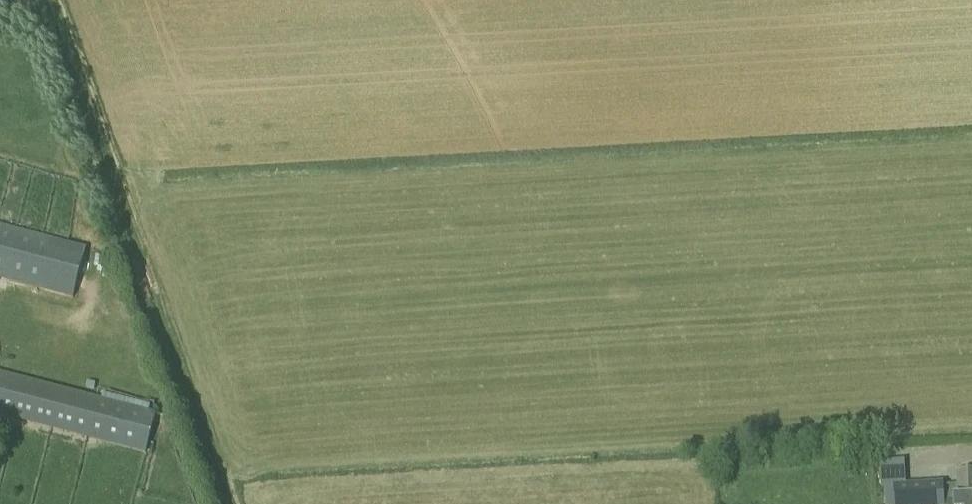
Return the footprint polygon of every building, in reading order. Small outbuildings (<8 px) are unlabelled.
[(85,253),(0,230),(0,282),(72,301),(85,253)] [(154,418),(0,377),(0,416),(145,455),(154,418)] [(895,456),(874,457),(875,479),(897,478),(895,456)] [(958,473),(959,485),(942,485),(942,483),(888,486),(888,487),(886,487),(887,503),(971,503),(971,473),(958,473)]
